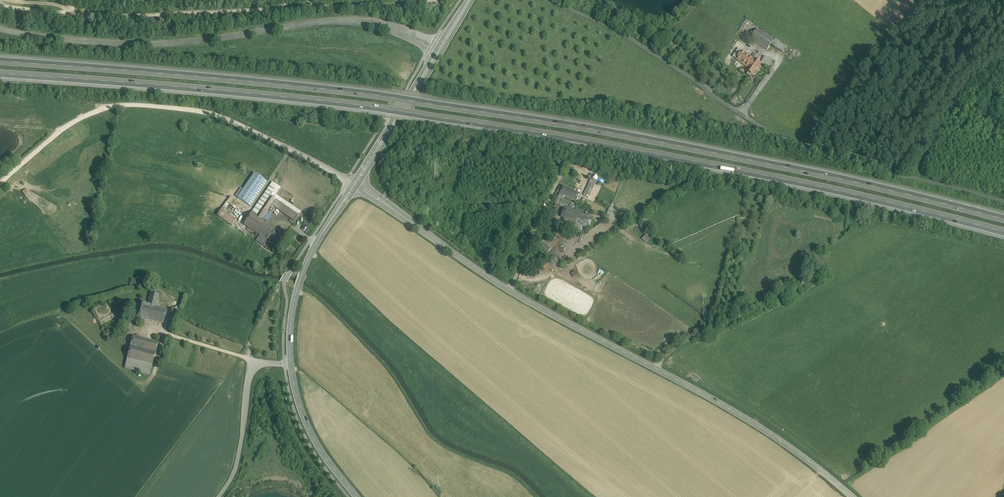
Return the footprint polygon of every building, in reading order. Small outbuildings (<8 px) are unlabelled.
[(774,40),(757,29),(751,39),(767,50),(771,44),(774,40)] [(785,49),(774,40),(771,44),(783,53),(785,49)] [(751,57),(742,51),(736,59),(748,68),(746,71),(753,75),(761,63),(755,59),(754,60),(751,57)] [(254,173),(243,190),(241,188),(235,196),(250,206),(264,186),(262,184),(264,180),(254,173)] [(592,178),(584,195),(589,198),(597,180),(592,178)] [(272,183),(244,225),(260,236),(256,241),(262,245),(274,227),(262,219),(257,215),(270,197),(277,186),(272,183)] [(300,212),(275,195),(280,188),(277,186),(270,197),(275,200),(289,210),(291,211),(298,216),(299,214),(300,212)] [(580,194),(563,186),(560,194),(564,196),(577,202),(580,194)] [(26,197),(31,195),(28,189),(23,191),(26,197)] [(236,220),(224,212),(234,199),(231,197),(217,216),(232,226),(236,220)] [(270,197),(257,215),(262,219),(271,205),(275,200),(270,197)] [(289,210),(275,200),(271,205),(285,215),(289,210)] [(591,219),(568,208),(568,209),(564,218),(565,218),(564,221),(571,225),(571,226),(581,230),(583,226),(587,228),(591,219)] [(298,216),(291,211),(288,217),(295,221),(298,216)] [(557,222),(550,218),(549,220),(546,226),(547,227),(553,230),(557,222)] [(567,227),(557,222),(553,230),(552,232),(557,234),(560,230),(565,233),(567,227)] [(285,235),(274,227),(262,245),(264,246),(267,241),(277,247),(285,235)] [(641,239),(645,243),(650,238),(645,234),(641,239)] [(543,240),(538,246),(546,254),(551,248),(543,240)] [(548,262),(536,268),(540,274),(550,268),(548,262)] [(284,271),(279,281),(285,282),(287,283),(292,273),(290,272),(284,271)] [(302,289),(305,276),(302,275),(298,274),(294,286),(298,287),(302,289)] [(159,295),(151,293),(147,305),(156,307),(159,295)] [(145,303),(140,302),(136,317),(141,319),(141,318),(145,304),(145,303)] [(147,305),(145,304),(141,318),(164,324),(167,310),(156,307),(147,305)] [(158,342),(132,335),(130,345),(155,352),(158,342)] [(155,352),(130,345),(126,358),(152,365),(155,352)] [(152,365),(126,358),(124,366),(149,373),(152,365)]
